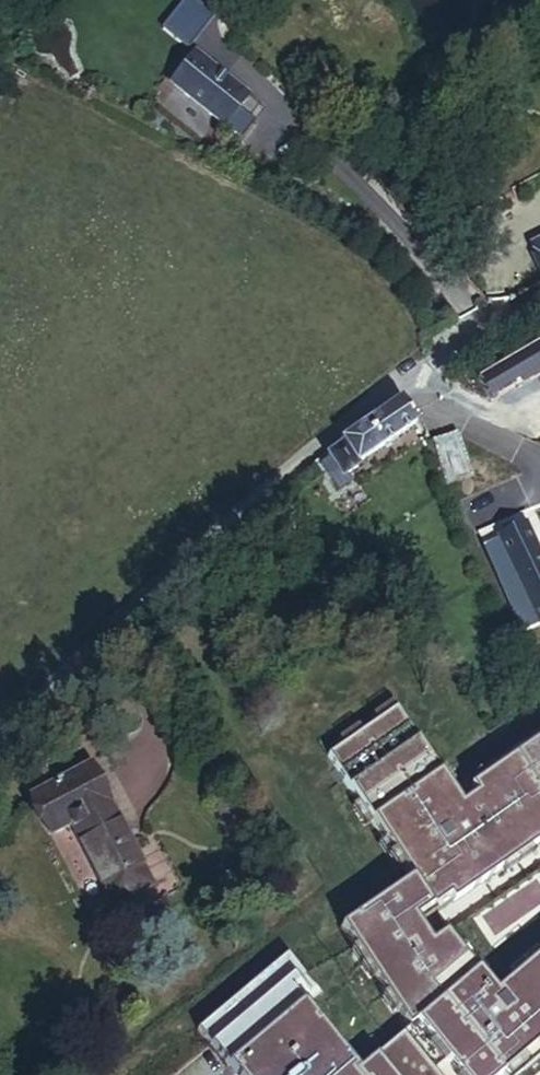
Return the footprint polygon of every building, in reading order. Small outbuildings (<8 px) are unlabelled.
[(163,1),(123,51),(139,65),(179,14),(163,1)] [(196,55),(174,85),(229,125),(251,95),(196,55)] [(454,391),(467,413),(539,370),(539,341),(454,391)] [(414,426),(397,402),(336,447),(339,450),(323,462),(326,465),(317,471),(335,497),(349,487),(344,480),(355,472),(353,470),(414,426)] [(525,529),(492,543),(508,581),(512,591),(527,624),(539,618),(539,564),(525,529)] [(512,591),(508,581),(496,586),(500,596),(512,591)] [(527,624),(512,591),(500,596),(499,597),(520,646),(539,637),(535,628),(529,630),(527,624)] [(397,714),(325,769),(404,885),(340,932),(401,1016),(438,989),(501,1074),(508,1074),(539,1052),(539,741),(462,790),(397,714)] [(84,765),(25,797),(45,834),(64,824),(90,872),(95,869),(114,904),(148,886),(84,765)] [(314,996),(283,960),(198,1038),(228,1074),(490,1074),(436,1008),(361,1071),(303,1008),(314,996)]
